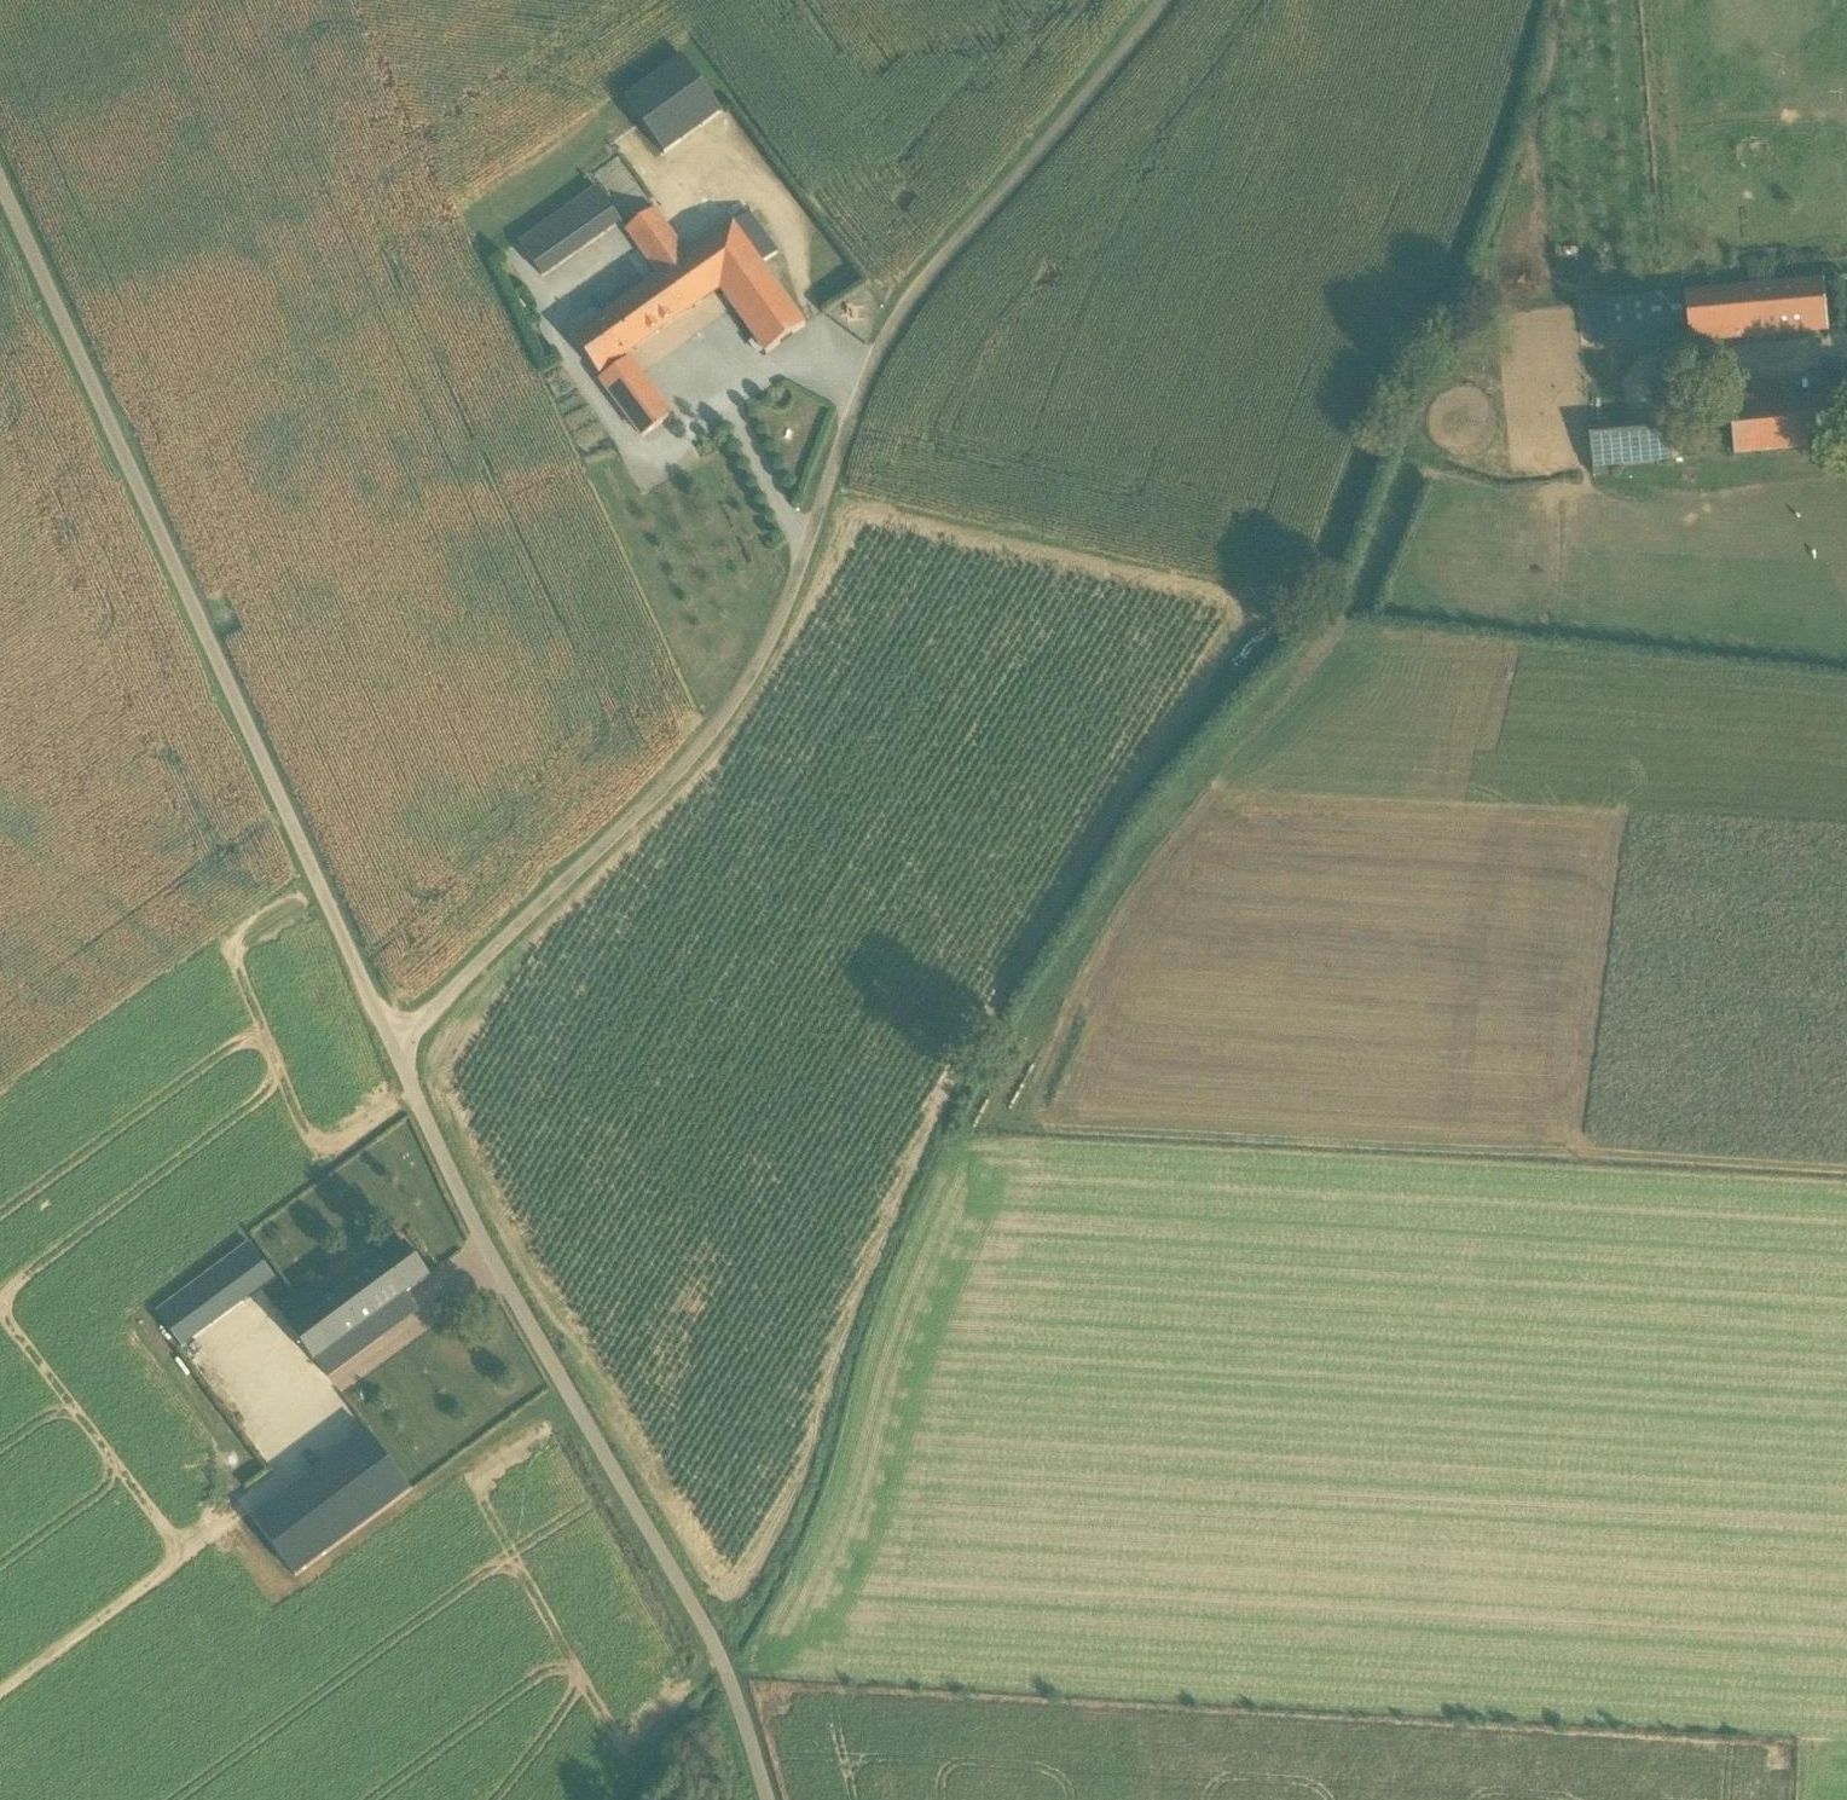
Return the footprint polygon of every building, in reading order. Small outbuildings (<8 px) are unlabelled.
[(598,186),(518,242),(543,277),(623,222),(598,186)] [(690,257),(656,208),(627,229),(661,277),(576,338),(600,372),(721,287),(767,353),(806,325),(764,265),(780,254),(753,214),(690,257)] [(1733,339),(1799,333),(1829,330),(1825,281),(1605,302),(1605,303),(1609,343),(1609,344),(1687,338),(1687,343),(1733,339)] [(601,378),(629,418),(644,437),(672,416),(630,358),(601,378)] [(1732,407),(1736,452),(1840,444),(1836,399),(1796,402),(1794,381),(1730,387),(1732,407)] [(1589,428),(1593,469),(1593,470),(1675,461),(1671,419),(1589,428)] [(316,1284),(279,1311),(292,1328),(290,1329),(315,1362),(316,1361),(329,1378),(382,1338),(370,1321),(406,1294),(431,1276),(406,1243),(329,1300),(316,1284)] [(231,1254),(153,1314),(181,1351),(259,1292),(231,1254)] [(305,1570),(325,1556),(413,1490),(370,1432),(268,1508),(253,1519),(296,1577),(305,1570)]
